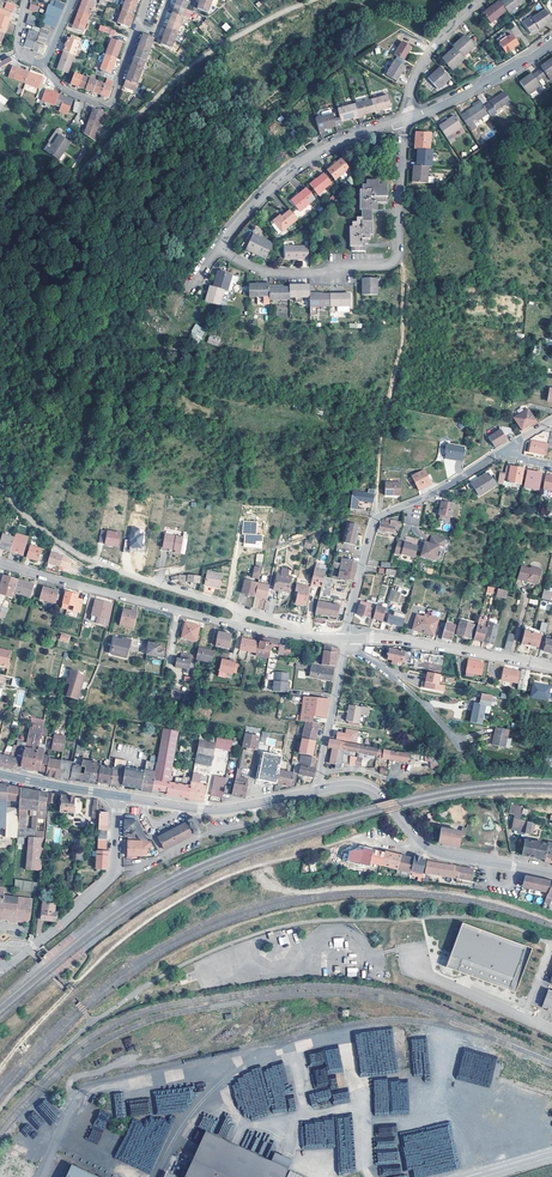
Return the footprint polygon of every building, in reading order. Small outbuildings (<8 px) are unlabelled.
[(89,15),(92,8),(94,8),(96,0),(83,0),(78,11),(89,15)] [(122,10),(133,14),(138,0),(126,0),(122,10)] [(176,6),(186,10),(189,2),(184,0),(178,0),(176,4),(176,6)] [(508,12),(510,15),(526,3),(524,0),(508,0),(502,4),(508,12)] [(53,7),(62,10),(65,4),(56,1),(53,7)] [(208,12),(211,5),(201,1),(200,3),(198,9),(208,12)] [(15,6),(6,3),(4,9),(13,12),(15,6)] [(491,25),(508,12),(502,4),(500,3),(495,6),(484,14),(491,25)] [(39,7),(31,4),(29,9),(29,10),(37,13),(39,7)] [(48,5),(45,15),(59,19),(62,10),(53,7),(48,5)] [(495,6),(493,5),(483,12),(484,14),(495,6)] [(173,13),(183,17),(186,10),(176,6),(175,7),(173,13)] [(4,34),(10,19),(9,19),(11,13),(0,9),(0,32),(4,34)] [(546,9),(534,18),(532,17),(525,22),(532,33),(540,28),(541,29),(551,21),(551,18),(546,9)] [(133,14),(122,10),(117,23),(120,24),(119,26),(126,28),(127,26),(128,27),(133,14)] [(83,32),(89,15),(78,11),(74,24),(77,25),(75,29),(83,32)] [(183,17),(173,13),(171,20),(170,21),(180,25),(183,17)] [(28,15),(25,24),(34,26),(36,17),(28,15)] [(59,19),(45,15),(42,23),(55,28),(59,19)] [(167,29),(177,33),(180,25),(170,21),(170,23),(167,29)] [(226,32),(231,28),(226,22),(221,26),(226,32)] [(51,28),(43,24),(37,42),(46,44),(51,28)] [(116,31),(101,25),(99,30),(114,35),(116,31)] [(35,43),(39,32),(29,29),(25,40),(35,43)] [(177,33),(167,29),(165,35),(164,37),(174,40),(177,33)] [(141,42),(151,46),(154,38),(144,34),(142,40),(141,42)] [(520,45),(513,36),(501,45),(508,54),(520,45)] [(64,51),(74,55),(81,39),(75,37),(74,40),(71,39),(69,38),(64,51)] [(174,40),(164,37),(164,38),(162,44),(171,48),(174,40)] [(111,38),(106,54),(117,58),(122,42),(119,41),(111,38)] [(455,49),(457,51),(463,58),(469,54),(476,48),(468,38),(460,44),(459,43),(453,47),(455,49)] [(36,44),(36,43),(35,43),(25,40),(23,47),(33,51),(36,44)] [(148,53),(151,46),(141,42),(138,50),(148,53)] [(411,47),(402,42),(394,55),(403,61),(411,47)] [(44,47),(36,44),(33,51),(33,52),(41,55),(44,47)] [(145,61),(148,53),(138,50),(135,57),(145,61)] [(68,73),(74,55),(64,51),(57,69),(68,73)] [(465,60),(463,58),(457,51),(450,57),(448,55),(442,59),(452,71),(465,60)] [(117,58),(106,54),(100,69),(102,70),(101,72),(96,70),(94,74),(99,76),(103,77),(105,73),(109,75),(110,74),(110,73),(111,73),(117,58)] [(13,61),(10,57),(3,61),(5,65),(13,61)] [(133,65),(142,69),(145,61),(135,57),(133,65)] [(403,67),(393,60),(384,74),(395,81),(401,71),(400,71),(403,67)] [(539,73),(543,79),(548,76),(551,81),(551,80),(551,61),(547,64),(548,66),(543,70),(539,73)] [(133,65),(130,73),(139,76),(142,69),(133,65)] [(25,83),(29,72),(13,66),(12,69),(9,68),(5,76),(25,83)] [(451,80),(441,68),(436,73),(437,75),(430,81),(439,91),(451,80)] [(29,72),(25,83),(38,88),(40,82),(42,83),(43,79),(42,78),(42,77),(29,72)] [(78,87),(82,76),(75,73),(70,84),(78,87)] [(136,84),(139,76),(130,73),(129,74),(125,86),(132,89),(134,83),(136,84)] [(437,75),(436,73),(428,79),(430,81),(437,75)] [(543,79),(539,73),(534,77),(529,80),(527,78),(521,83),(530,96),(541,88),(538,83),(543,79)] [(89,79),(82,76),(78,87),(85,89),(89,79)] [(92,92),(93,92),(97,81),(89,79),(85,89),(92,92)] [(105,83),(106,81),(98,79),(97,81),(93,92),(101,95),(105,84),(105,83)] [(105,84),(101,95),(108,98),(112,87),(105,84)] [(55,106),(59,94),(48,90),(48,92),(44,91),(40,100),(55,106)] [(73,100),(59,94),(55,106),(60,108),(59,111),(67,114),(73,100)] [(511,102),(505,94),(490,103),(496,112),(511,102)] [(370,100),(373,112),(374,113),(379,112),(379,110),(390,107),(387,96),(370,100)] [(362,114),(373,112),(370,100),(353,105),(356,118),(362,116),(362,114)] [(475,108),(468,112),(476,124),(489,115),(482,104),(475,108)] [(352,119),(356,118),(353,105),(337,110),(339,119),(339,121),(352,117),(352,119)] [(93,108),(89,119),(100,123),(104,112),(102,111),(103,110),(98,108),(97,110),(93,108)] [(468,128),(476,124),(468,112),(461,117),(468,128)] [(323,129),(335,126),(333,120),(332,114),(330,114),(320,117),(314,118),(318,132),(323,131),(323,129)] [(451,135),(462,128),(455,118),(447,124),(446,123),(439,127),(446,138),(451,135)] [(100,123),(89,119),(84,133),(95,141),(98,135),(96,134),(100,123)] [(415,149),(418,150),(431,151),(432,135),(416,133),(415,149)] [(69,141),(59,134),(47,152),(56,159),(62,150),(63,151),(69,141)] [(455,142),(451,135),(446,138),(450,145),(455,142)] [(420,157),(419,166),(429,167),(433,167),(434,151),(431,151),(418,150),(417,157),(420,157)] [(348,167),(340,157),(325,169),(333,179),(338,175),(343,171),(348,167)] [(429,167),(419,166),(416,166),(416,176),(413,176),(412,183),(428,184),(429,167)] [(317,195),(331,183),(323,173),(315,180),(316,181),(310,186),(317,195)] [(378,186),(377,181),(365,182),(365,188),(361,188),(361,192),(358,193),(358,212),(360,212),(360,220),(355,220),(355,224),(351,224),(351,229),(349,229),(349,248),(351,248),(351,253),(364,252),(364,245),(364,242),(368,242),(368,240),(370,240),(370,235),(374,235),(373,221),(372,221),(372,211),(372,207),(377,207),(377,203),(385,203),(385,198),(386,198),(386,185),(378,186)] [(309,192),(305,188),(290,200),(297,209),(302,205),(304,208),(315,199),(309,192)] [(282,232),(297,220),(289,210),(281,217),(280,215),(272,221),(282,232)] [(266,257),(273,243),(253,235),(247,250),(254,253),(254,252),(266,257)] [(308,245),(285,245),(285,256),(294,256),(294,259),(308,259),(308,245)] [(218,279),(215,288),(225,291),(230,293),(233,284),(235,284),(237,278),(218,272),(216,278),(218,279)] [(378,296),(377,279),(365,279),(365,289),(362,288),(362,296),(378,296)] [(248,298),(269,298),(269,288),(269,286),(254,286),(248,286),(248,298)] [(289,288),(289,298),(310,298),(310,295),(310,293),(310,287),(310,286),(303,286),(289,286),(289,288)] [(225,291),(215,288),(213,287),(210,296),(207,296),(205,302),(219,307),(225,291)] [(289,298),(289,288),(282,288),(269,288),(269,298),(269,301),(289,301),(289,298)] [(344,294),(330,295),(330,307),(351,307),(350,294),(344,294)] [(310,295),(310,298),(310,315),(317,315),(317,309),(317,308),(320,307),(330,307),(330,295),(323,295),(310,295)] [(200,342),(206,329),(195,324),(189,337),(200,342)] [(218,347),(221,338),(210,334),(207,342),(218,347)] [(536,422),(528,410),(514,418),(522,431),(536,422)] [(514,430),(500,427),(499,430),(488,437),(494,447),(506,440),(505,438),(509,436),(513,436),(514,430)] [(546,457),(547,450),(548,446),(531,442),(528,453),(546,457)] [(462,448),(446,446),(445,461),(461,462),(462,448)] [(522,478),(525,479),(525,477),(527,469),(507,465),(505,473),(504,481),(507,482),(520,485),(522,478)] [(431,485),(424,471),(412,477),(419,492),(431,485)] [(525,477),(525,479),(523,487),(538,490),(542,474),(527,471),(526,477),(525,477)] [(547,472),(544,486),(551,488),(551,474),(551,473),(547,472)] [(479,496),(496,485),(488,473),(471,483),(474,488),(479,496)] [(401,482),(385,482),(385,495),(401,495),(401,482)] [(374,491),(368,491),(368,496),(352,494),(350,514),(355,515),(355,511),(357,510),(358,501),(373,503),(374,491)] [(454,504),(442,501),(441,505),(439,515),(440,515),(439,519),(450,521),(451,517),(452,517),(454,504)] [(391,521),(383,519),(382,524),(379,523),(378,528),(380,529),(380,530),(394,533),(395,529),(400,530),(402,524),(401,523),(401,522),(391,520),(391,521)] [(242,534),(244,534),(243,547),(262,548),(262,534),(256,534),(257,521),(242,521),(242,534)] [(360,527),(347,524),(342,545),(354,548),(356,542),(354,542),(356,534),(358,534),(360,527)] [(129,540),(125,539),(124,551),(131,552),(131,549),(142,550),(144,533),(139,533),(140,528),(130,527),(129,540)] [(40,534),(35,531),(32,539),(38,541),(40,534)] [(120,535),(100,531),(98,544),(117,548),(120,535)] [(16,534),(14,539),(11,551),(23,555),(28,539),(16,534)] [(164,534),(162,547),(169,549),(169,551),(168,553),(173,554),(173,552),(174,552),(174,555),(180,556),(183,537),(174,535),(174,536),(173,536),(173,535),(164,534)] [(14,539),(2,535),(0,542),(0,549),(10,552),(11,551),(14,539)] [(424,541),(420,556),(435,560),(439,545),(444,546),(446,539),(431,535),(429,542),(424,541)] [(311,549),(312,541),(306,540),(304,548),(311,549)] [(417,546),(398,540),(394,553),(401,555),(401,553),(414,557),(417,546)] [(42,549),(30,545),(27,556),(39,560),(42,549)] [(51,552),(48,562),(60,566),(60,565),(69,568),(72,561),(66,557),(63,556),(63,555),(51,552)] [(356,562),(342,560),(338,578),(345,580),(345,581),(353,582),(356,562)] [(518,579),(537,584),(542,570),(531,567),(530,568),(521,566),(518,579)] [(261,569),(254,568),(252,579),(258,580),(261,569)] [(324,573),(314,570),(311,586),(316,587),(317,583),(322,584),(323,578),(324,573)] [(221,576),(207,573),(204,585),(213,587),(213,589),(219,590),(221,576)] [(282,576),(277,574),(273,591),(278,592),(278,591),(278,590),(282,590),(282,592),(288,593),(291,578),(288,577),(282,576)] [(15,592),(18,580),(4,576),(0,589),(0,593),(13,597),(15,592)] [(199,578),(181,576),(179,576),(178,581),(187,582),(187,583),(190,583),(190,586),(193,587),(193,584),(199,584),(199,578)] [(329,588),(331,580),(323,578),(322,584),(319,597),(325,599),(325,597),(329,597),(331,589),(329,588)] [(18,580),(15,592),(30,596),(33,586),(29,585),(29,582),(19,579),(18,580)] [(242,594),(255,597),(257,585),(244,582),(242,594)] [(258,584),(257,585),(255,597),(259,598),(259,597),(266,598),(269,587),(258,584)] [(59,591),(43,586),(40,598),(56,603),(59,591)] [(310,589),(297,586),(296,592),(298,593),(295,604),(306,607),(310,589)] [(390,590),(389,601),(398,602),(400,592),(390,590)] [(544,590),(542,599),(551,601),(551,596),(551,592),(544,590)] [(81,595),(66,591),(63,603),(67,604),(66,608),(72,609),(73,606),(75,606),(76,601),(79,602),(81,595)] [(113,604),(96,599),(91,615),(97,616),(96,622),(107,625),(113,604)] [(328,621),(332,622),(336,623),(337,618),(339,608),(343,609),(345,602),(334,600),(333,606),(318,603),(315,614),(328,617),(328,621)] [(373,604),(362,601),(360,606),(359,606),(357,614),(370,618),(371,613),(373,604)] [(384,604),(377,603),(377,605),(374,614),(373,619),(383,622),(387,604),(384,603),(384,604)] [(8,608),(0,605),(0,617),(5,619),(8,608)] [(137,612),(124,609),(120,624),(133,627),(137,612)] [(406,615),(394,612),(393,616),(389,615),(387,623),(403,627),(406,615)] [(439,618),(425,615),(425,617),(417,615),(412,630),(434,635),(439,618)] [(447,621),(445,628),(443,636),(442,637),(452,640),(456,626),(452,625),(452,622),(447,621)] [(470,622),(466,621),(465,623),(460,622),(457,635),(471,639),(475,625),(470,624),(470,622)] [(192,624),(186,622),(182,637),(196,640),(199,627),(192,625),(192,624)] [(488,626),(487,629),(483,642),(494,644),(498,626),(489,624),(488,626)] [(483,642),(487,629),(482,627),(477,626),(474,639),(483,642)] [(530,645),(533,632),(525,630),(522,643),(530,645)] [(231,633),(218,631),(216,644),(229,647),(231,633)] [(535,633),(533,632),(530,645),(538,647),(541,634),(535,633)] [(515,635),(508,634),(504,649),(512,650),(515,635)] [(551,650),(551,640),(550,640),(551,636),(547,635),(546,641),(543,641),(541,648),(545,649),(544,651),(551,652),(551,650)] [(131,639),(123,637),(123,639),(115,637),(111,653),(126,656),(131,639)] [(258,642),(242,638),(240,649),(256,652),(258,642)] [(272,639),(260,638),(259,647),(270,649),(272,639)] [(161,644),(149,642),(147,654),(153,655),(153,657),(158,658),(158,656),(163,656),(164,649),(161,649),(161,644)] [(322,664),(335,666),(336,658),(337,648),(325,644),(322,664)] [(364,652),(372,654),(374,648),(366,645),(364,652)] [(214,651),(198,647),(197,655),(196,659),(212,662),(214,651)] [(0,649),(0,663),(2,664),(1,666),(8,667),(12,652),(0,649)] [(405,652),(390,649),(388,659),(403,662),(404,654),(405,652)] [(433,670),(436,655),(424,653),(411,652),(410,655),(412,655),(412,657),(421,658),(419,668),(433,670)] [(197,655),(182,653),(181,657),(178,656),(176,666),(186,668),(185,672),(188,673),(189,670),(193,671),(196,659),(197,655)] [(444,656),(436,655),(433,670),(442,672),(444,656)] [(229,660),(222,658),(219,669),(233,673),(233,672),(235,662),(236,660),(230,658),(229,660)] [(476,664),(468,662),(465,677),(472,678),(473,675),(482,676),(484,664),(476,663),(476,664)] [(335,666),(322,664),(312,663),(310,675),(333,679),(333,675),(335,666)] [(529,671),(522,669),(518,689),(525,691),(529,671)] [(520,673),(504,670),(502,681),(518,684),(520,673)] [(78,673),(71,671),(70,678),(68,678),(67,681),(71,682),(66,696),(78,699),(83,681),(84,677),(77,675),(78,673)] [(287,673),(275,672),(273,691),(287,693),(288,683),(287,682),(287,673)] [(433,673),(428,672),(426,682),(440,685),(441,675),(433,673)] [(12,677),(11,686),(19,687),(20,679),(12,677)] [(440,685),(426,682),(423,682),(422,688),(445,692),(446,686),(440,685)] [(183,686),(173,684),(171,697),(180,699),(183,686)] [(532,693),(548,697),(550,687),(534,684),(532,693)] [(21,705),(25,690),(19,689),(16,704),(21,705)] [(482,694),(480,703),(486,705),(487,701),(503,704),(504,698),(482,694)] [(301,721),(307,721),(313,721),(314,715),(327,717),(328,713),(329,704),(330,698),(319,697),(304,696),(301,721)] [(484,719),(486,705),(480,703),(475,702),(472,716),(484,719)] [(368,709),(349,705),(345,721),(365,725),(368,709)] [(8,768),(10,768),(13,757),(12,756),(13,750),(14,744),(26,747),(27,739),(30,725),(32,719),(21,717),(20,722),(17,730),(13,729),(5,750),(2,766),(8,768)] [(2,766),(5,750),(13,729),(17,730),(20,722),(12,720),(11,720),(5,719),(0,737),(0,766),(2,766)] [(302,738),(315,740),(320,722),(313,721),(307,721),(302,738)] [(30,725),(27,739),(40,742),(43,728),(30,725)] [(160,790),(168,791),(168,792),(170,782),(179,731),(164,728),(157,763),(152,789),(160,790)] [(509,730),(496,728),(493,746),(511,749),(512,740),(508,739),(509,730)] [(345,734),(338,733),(336,733),(336,735),(337,735),(337,739),(357,742),(359,731),(346,729),(345,734)] [(269,738),(270,733),(262,731),(260,743),(275,745),(276,739),(269,738)] [(64,746),(66,739),(66,736),(55,733),(54,737),(52,747),(51,751),(54,752),(55,749),(60,750),(58,760),(50,758),(47,772),(46,776),(52,777),(57,778),(58,777),(64,749),(64,746)] [(260,736),(246,733),(243,746),(257,749),(260,736)] [(197,753),(195,760),(192,777),(190,786),(188,798),(196,799),(204,800),(215,747),(231,749),(233,740),(200,734),(197,753)] [(54,737),(48,736),(47,737),(47,741),(45,746),(52,747),(54,737)] [(315,740),(302,738),(302,741),(299,753),(312,755),(315,740)] [(66,739),(64,746),(74,748),(76,741),(66,739)] [(336,764),(340,741),(332,740),(330,740),(328,747),(330,747),(333,748),(330,763),(336,764)] [(358,752),(359,745),(340,741),(336,764),(335,768),(342,768),(343,755),(350,756),(351,751),(358,752)] [(75,753),(84,755),(86,746),(77,744),(75,753)] [(359,745),(358,752),(377,755),(379,748),(359,745)] [(86,746),(84,755),(83,756),(92,757),(94,748),(86,746)] [(34,769),(38,750),(25,747),(24,753),(21,766),(23,767),(30,768),(34,769)] [(36,770),(40,771),(44,754),(45,748),(39,747),(38,750),(34,769),(36,770)] [(389,759),(390,751),(379,748),(377,755),(377,756),(389,759)] [(67,750),(64,749),(58,777),(57,778),(57,779),(60,780),(68,781),(70,781),(71,780),(70,780),(73,764),(74,761),(72,761),(65,760),(67,750)] [(13,757),(10,768),(18,770),(20,770),(21,766),(24,753),(13,750),(12,756),(13,757)] [(276,783),(279,769),(283,756),(262,751),(256,779),(258,779),(276,783)] [(410,754),(390,751),(389,759),(408,762),(410,754)] [(42,771),(47,772),(50,758),(50,756),(44,754),(40,771),(42,771)] [(300,765),(313,767),(315,757),(301,755),(300,761),(296,761),(295,764),(296,764),(300,765)] [(430,761),(430,768),(438,768),(438,757),(425,757),(425,761),(430,761)] [(115,759),(113,768),(111,783),(120,784),(123,785),(141,789),(145,771),(126,768),(127,761),(115,759)] [(98,784),(101,766),(101,763),(100,763),(83,760),(82,766),(79,781),(87,782),(94,784),(98,784)] [(147,761),(145,771),(141,789),(141,791),(143,791),(152,792),(152,789),(157,763),(147,761)] [(82,766),(73,764),(70,780),(71,780),(72,780),(79,781),(82,766)] [(300,765),(299,773),(299,774),(314,777),(316,768),(313,767),(300,765)] [(101,766),(98,784),(100,785),(110,786),(110,783),(111,783),(113,768),(101,766)] [(242,767),(238,766),(235,781),(247,783),(248,779),(240,777),(242,767)] [(279,769),(276,783),(291,786),(294,773),(279,769)] [(222,796),(223,791),(225,785),(226,776),(215,774),(211,794),(222,796)] [(177,783),(175,795),(176,796),(188,798),(190,786),(187,785),(188,778),(183,777),(182,784),(177,783)] [(248,784),(235,781),(234,785),(232,794),(243,797),(245,797),(248,784)] [(168,792),(168,791),(167,794),(175,795),(177,783),(170,782),(168,792)] [(6,807),(10,807),(10,800),(20,801),(20,788),(18,787),(7,785),(6,807)] [(20,788),(20,801),(19,808),(19,809),(27,809),(30,809),(37,810),(38,800),(39,791),(34,790),(20,788)] [(39,791),(38,800),(47,801),(48,793),(42,792),(39,791)] [(75,797),(61,795),(60,811),(73,812),(75,797)] [(47,801),(38,800),(37,810),(42,810),(41,824),(36,823),(36,829),(35,836),(44,837),(47,801)] [(518,831),(525,832),(527,822),(521,821),(521,820),(522,808),(511,805),(510,814),(516,815),(513,830),(518,831)] [(6,807),(6,827),(5,837),(17,838),(18,827),(19,809),(19,808),(10,807),(6,807)] [(19,809),(18,827),(26,828),(27,809),(19,809)] [(98,829),(106,830),(107,812),(99,812),(99,818),(98,829)] [(124,836),(128,837),(147,840),(137,821),(137,817),(136,815),(132,815),(127,815),(125,816),(124,836)] [(188,821),(195,835),(196,836),(204,832),(202,828),(204,826),(201,819),(198,820),(196,817),(188,821)] [(195,835),(188,821),(158,836),(158,837),(165,851),(195,835)] [(536,823),(527,822),(525,832),(525,834),(530,835),(532,825),(535,825),(536,823)] [(45,841),(59,842),(61,827),(47,826),(45,841)] [(467,829),(462,828),(461,832),(441,829),(438,842),(446,844),(459,846),(461,836),(465,837),(467,829)] [(41,869),(44,837),(35,836),(28,836),(26,868),(41,869)] [(147,840),(128,837),(127,857),(133,858),(136,857),(136,855),(140,855),(145,855),(146,848),(150,849),(151,840),(147,840)] [(546,854),(547,854),(551,855),(551,843),(548,842),(547,845),(525,841),(522,855),(532,857),(545,860),(546,854)] [(84,849),(76,849),(76,859),(83,859),(84,849)] [(108,850),(97,850),(96,868),(107,869),(108,850)] [(375,863),(382,865),(385,854),(374,851),(370,865),(374,866),(375,863)] [(382,865),(397,869),(401,856),(391,853),(385,852),(385,854),(382,865)] [(401,856),(397,869),(411,873),(411,870),(422,873),(425,860),(422,860),(422,857),(418,857),(414,856),(414,859),(406,857),(401,856)] [(368,859),(361,857),(361,858),(356,857),(354,864),(359,865),(358,869),(366,869),(368,859)] [(448,865),(427,861),(425,873),(471,881),(473,869),(448,865)] [(531,877),(525,876),(522,887),(529,889),(529,893),(534,894),(537,879),(531,877)] [(36,892),(37,882),(15,879),(13,888),(36,892)] [(537,879),(534,894),(539,896),(540,891),(548,893),(551,883),(551,882),(544,880),(537,879)] [(83,892),(77,885),(75,886),(75,890),(79,895),(83,892)] [(3,910),(2,916),(4,919),(9,920),(11,921),(18,922),(20,921),(26,922),(30,919),(32,899),(4,895),(5,887),(0,886),(0,910),(3,910)] [(55,904),(40,902),(36,933),(41,933),(42,919),(56,921),(57,912),(54,912),(55,909),(55,904)] [(532,948),(462,923),(446,967),(515,993),(532,948)] [(334,947),(344,947),(343,937),(333,938),(334,947)] [(357,977),(357,968),(347,968),(347,977),(357,977)] [(550,990),(543,1005),(549,1008),(548,1010),(551,1011),(551,990),(550,990)] [(356,1034),(360,1077),(398,1074),(394,1031),(356,1034)] [(340,1048),(309,1054),(311,1066),(316,1093),(309,1095),(312,1108),(327,1106),(326,1101),(332,1100),(333,1105),(349,1102),(340,1048)] [(139,1117),(170,1113),(169,1102),(174,1101),(175,1111),(181,1110),(180,1102),(185,1101),(183,1080),(149,1084),(150,1090),(141,1091),(142,1100),(138,1101),(139,1109),(138,1109),(139,1117)] [(373,1082),(375,1117),(409,1115),(408,1084),(386,1085),(386,1081),(373,1082)] [(258,1119),(261,1102),(250,1100),(249,1104),(238,1101),(237,1107),(244,1108),(243,1116),(258,1119)] [(269,1102),(270,1107),(272,1107),(273,1113),(282,1112),(281,1101),(269,1102)] [(378,1132),(377,1137),(383,1163),(391,1164),(393,1176),(397,1176),(397,1175),(400,1175),(401,1166),(398,1165),(399,1158),(411,1155),(400,1153),(401,1146),(404,1145),(406,1133),(412,1132),(412,1128),(419,1127),(420,1133),(420,1136),(424,1135),(421,1123),(378,1132)] [(305,1133),(306,1145),(302,1145),(302,1150),(336,1148),(335,1132),(327,1133),(327,1136),(320,1136),(310,1137),(310,1133),(305,1133)] [(210,1134),(191,1176),(290,1176),(293,1171),(210,1134)] [(356,1173),(355,1156),(338,1157),(339,1174),(356,1173)]
